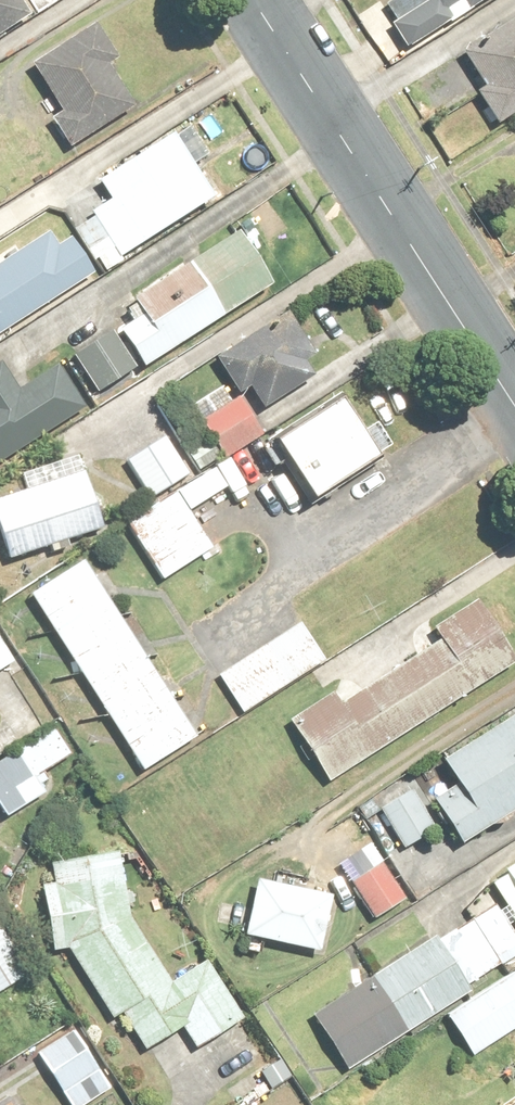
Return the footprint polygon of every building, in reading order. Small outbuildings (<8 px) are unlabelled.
[(28,18),(17,0),(0,0),(0,36),(28,18)] [(387,9),(396,21),(391,24),(410,52),(488,0),(399,0),(387,9)] [(466,56),(486,88),(476,94),(498,127),(514,116),(514,24),(466,56)] [(50,116),(67,146),(142,103),(112,53),(97,27),(32,65),(59,111),(50,116)] [(73,225),(103,272),(216,198),(174,134),(100,182),(112,200),(73,225)] [(119,327),(144,368),(272,290),(236,232),(129,297),(140,315),(119,327)] [(56,233),(0,270),(0,339),(96,275),(71,237),(63,242),(56,233)] [(212,468),(228,494),(264,471),(248,445),(266,433),(255,416),(314,379),(302,361),(317,352),(291,310),(212,359),(225,379),(185,404),(221,463),(212,468)] [(66,359),(94,406),(148,374),(144,368),(119,327),(66,359)] [(66,359),(21,387),(8,366),(0,371),(0,464),(94,406),(66,359)] [(383,456),(346,397),(275,443),(312,502),(383,456)] [(165,439),(130,461),(155,499),(189,477),(165,439)] [(80,473),(0,499),(0,523),(12,559),(98,531),(80,473)] [(177,492),(127,522),(163,582),(213,552),(177,492)] [(88,563),(33,598),(140,769),(195,735),(88,563)] [(441,641),(341,703),(333,691),(286,720),(326,783),(512,666),(473,603),(433,628),(441,641)] [(323,661),(299,624),(219,675),(243,712),(323,661)] [(15,663),(0,641),(0,673),(15,663)] [(463,846),(514,812),(514,715),(446,760),(461,782),(433,801),(463,846)] [(57,730),(0,762),(0,807),(5,816),(50,791),(40,774),(72,757),(57,730)] [(412,786),(378,807),(404,849),(438,828),(412,786)] [(173,981),(129,909),(120,852),(50,863),(53,884),(42,885),(52,952),(69,949),(112,1019),(123,1012),(148,1053),(186,1029),(197,1046),(244,1017),(209,959),(173,981)] [(383,860),(350,880),(375,920),(407,900),(383,860)] [(514,959),(514,862),(503,869),(507,875),(492,885),(501,897),(439,938),(436,934),(313,1017),(349,1071),(514,959)] [(332,894),(257,880),(247,936),(322,950),(332,894)] [(29,972),(0,924),(0,990),(29,972)] [(448,1015),(473,1056),(514,1031),(514,974),(448,1015)] [(37,1053),(68,1104),(86,1104),(116,1087),(80,1027),(37,1053)] [(0,1078),(0,1104),(25,1104),(6,1075),(0,1078)]
